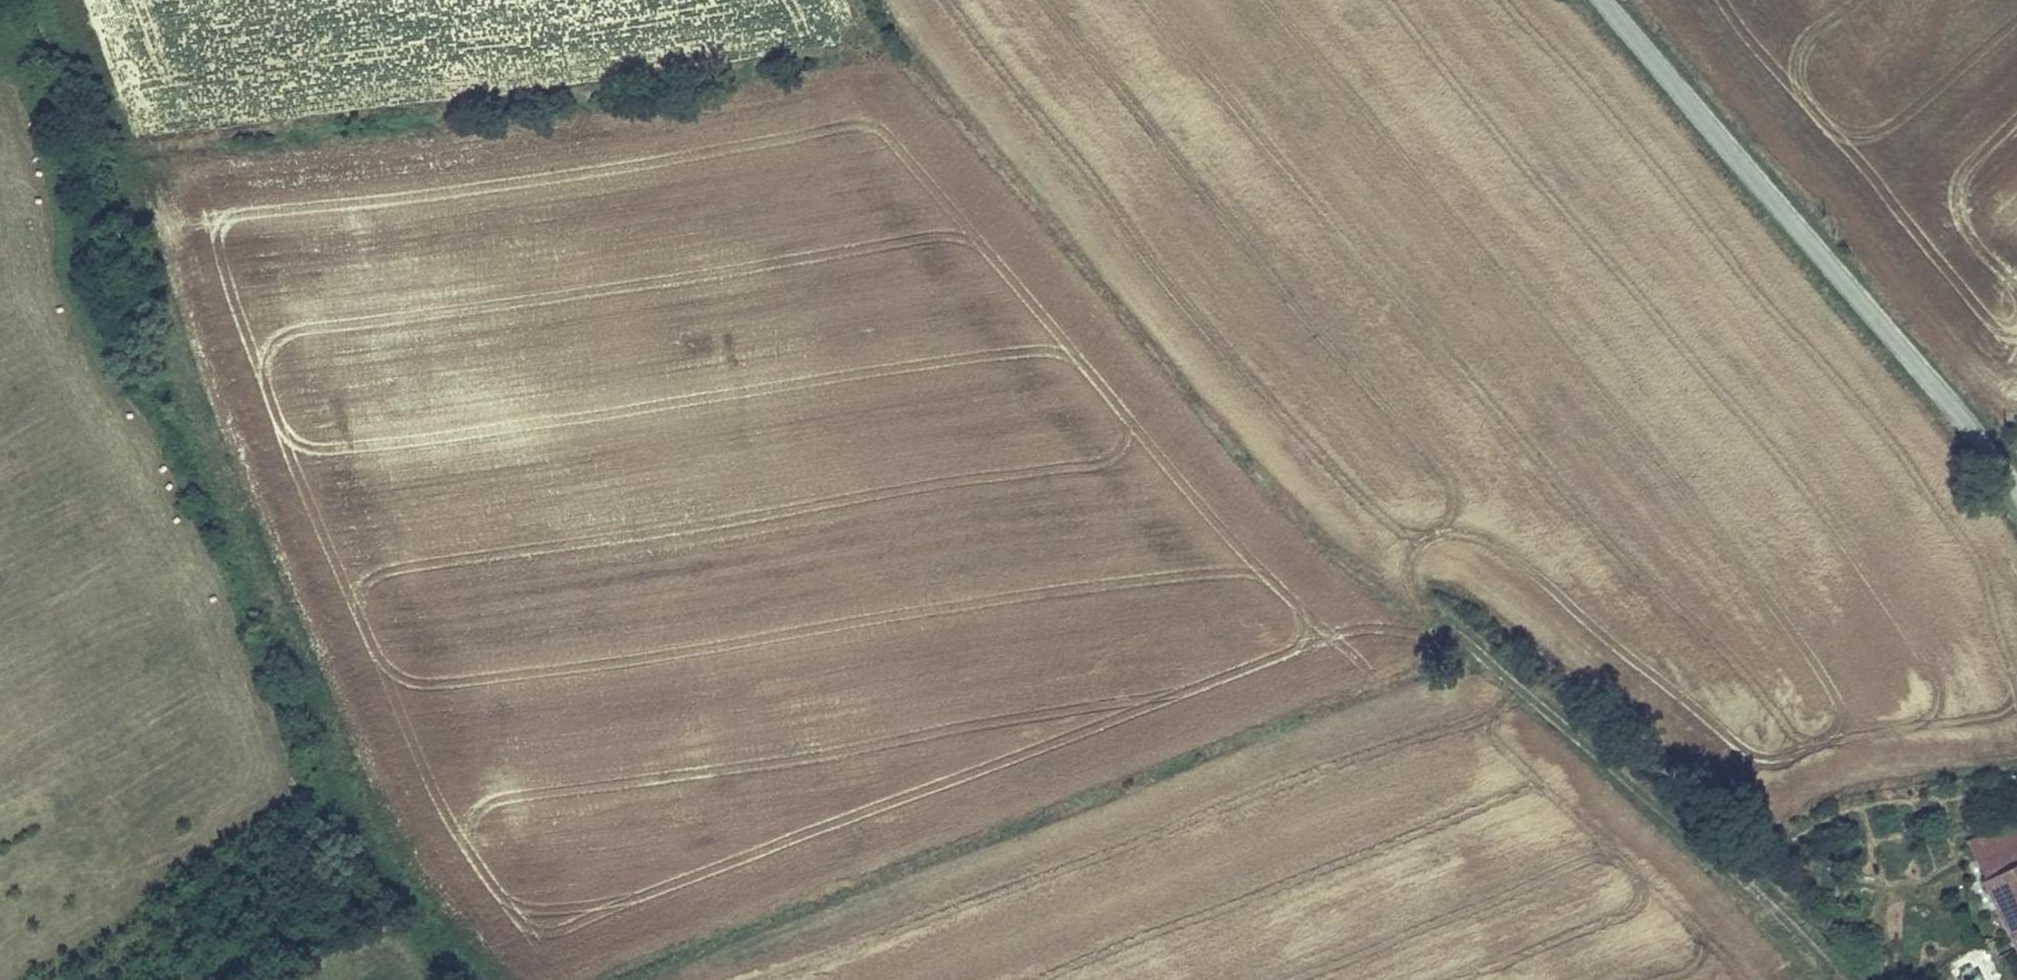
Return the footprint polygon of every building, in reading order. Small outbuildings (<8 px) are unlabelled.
[(1971,853),(2016,829),(2016,826),(2013,819),(1965,843),(1971,853)] [(1999,908),(2016,898),(2016,829),(1971,853),(1999,908)] [(1999,908),(2016,942),(2016,898),(1999,908)]
